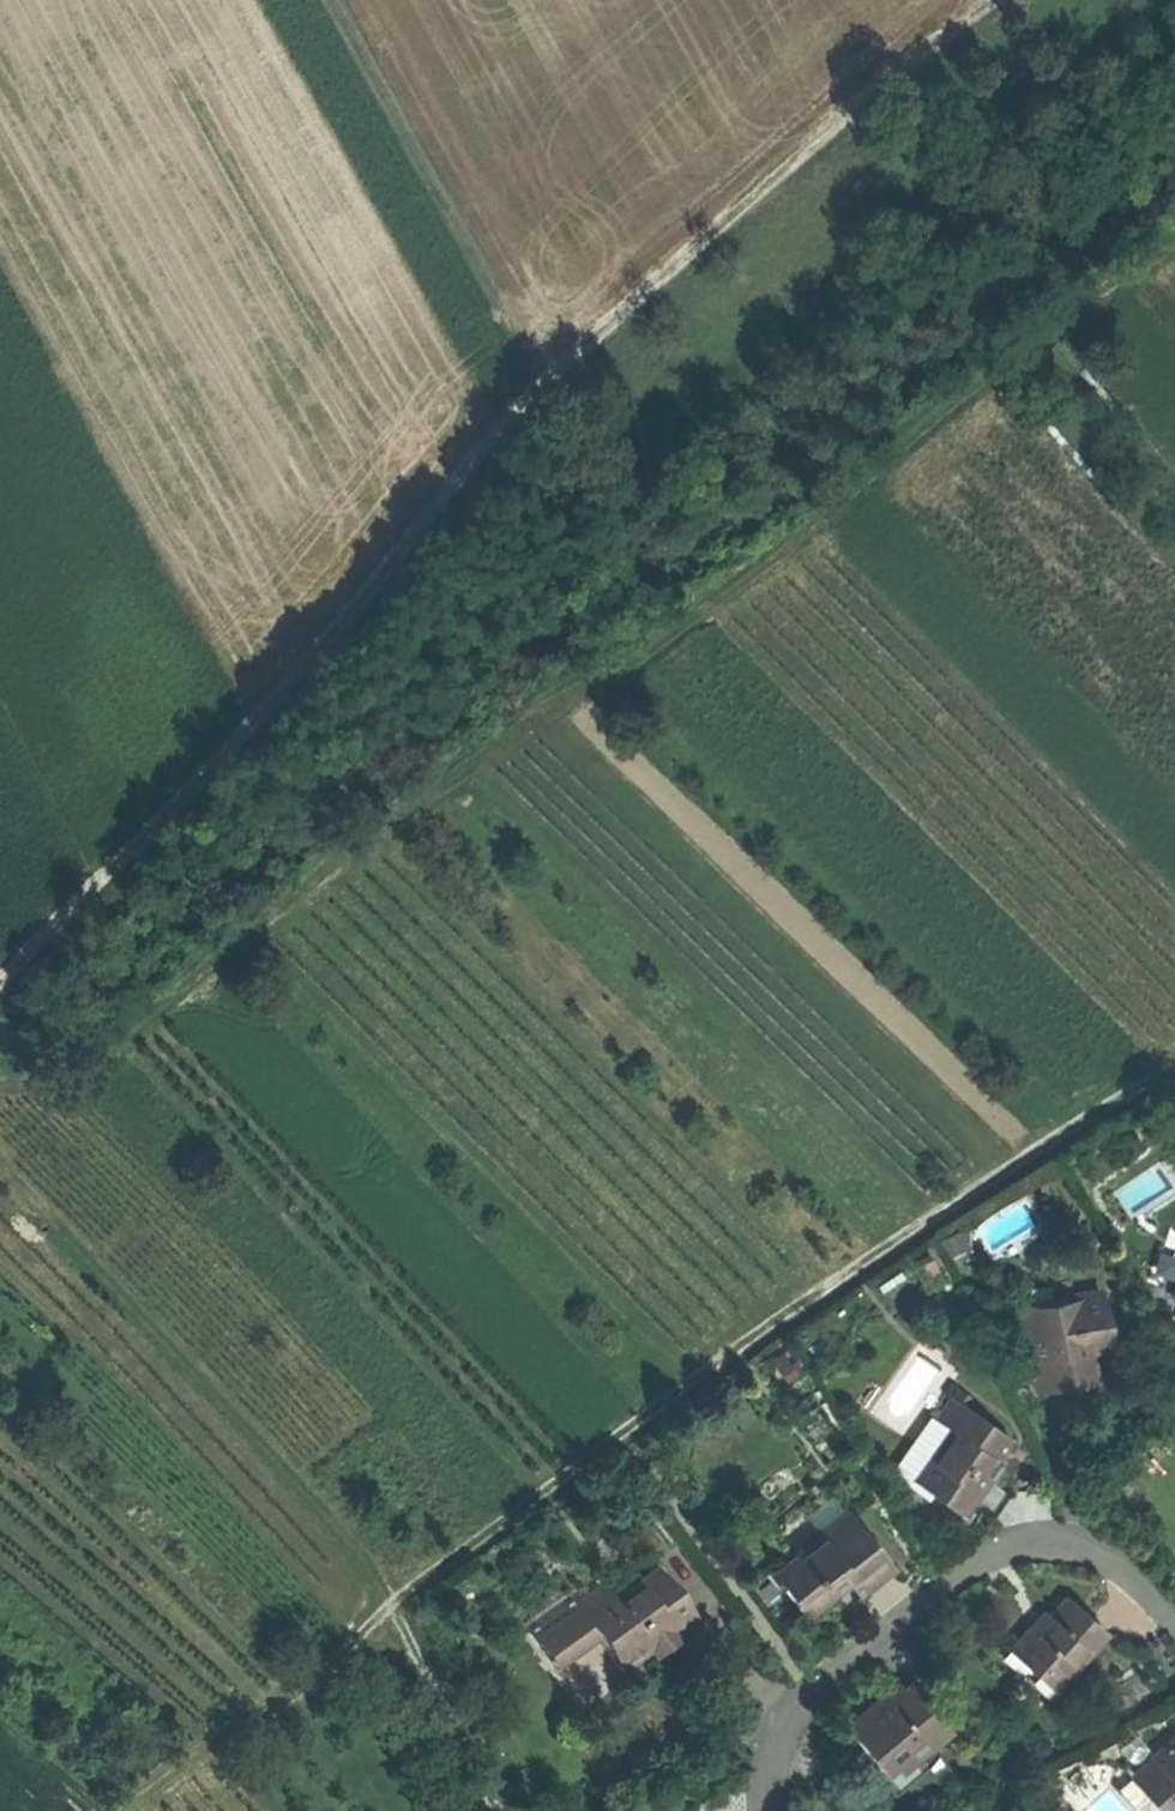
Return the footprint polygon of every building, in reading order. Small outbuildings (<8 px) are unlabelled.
[(1100,1293),(1049,1302),(1051,1311),(1027,1316),(1031,1336),(1026,1337),(1036,1391),(1066,1385),(1095,1380),(1089,1350),(1088,1341),(1108,1337),(1100,1293)] [(1026,1306),(1027,1316),(1051,1311),(1049,1302),(1026,1306)] [(1109,1347),(1108,1337),(1088,1341),(1089,1350),(1109,1347)] [(1008,1436),(951,1393),(935,1415),(948,1425),(914,1471),(938,1489),(935,1493),(965,1516),(992,1479),(979,1470),(989,1457),(992,1458),(1008,1436)] [(901,1461),(914,1471),(948,1425),(935,1415),(901,1461)] [(1001,1466),(992,1458),(989,1457),(979,1470),(992,1479),(996,1473),(1001,1466)] [(928,1503),(935,1493),(938,1489),(914,1471),(901,1461),(891,1475),(928,1503)] [(846,1513),(820,1534),(824,1539),(850,1518),(846,1513)] [(790,1591),(805,1611),(845,1579),(850,1575),(861,1588),(874,1577),(888,1566),(850,1518),(824,1539),(820,1534),(773,1570),(779,1578),(776,1581),(786,1594),(790,1591)] [(597,1638),(620,1670),(656,1644),(650,1637),(660,1630),(665,1638),(673,1632),(669,1628),(690,1613),(657,1567),(615,1597),(604,1581),(582,1597),(576,1588),(526,1624),(547,1653),(587,1624),(597,1638)] [(855,1592),(861,1588),(850,1575),(845,1579),(855,1592)] [(1008,1650),(1036,1675),(1040,1671),(1057,1686),(1106,1632),(1065,1596),(1043,1621),(1046,1623),(1042,1627),(1039,1631),(1031,1624),(1008,1650)] [(694,1617),(690,1613),(669,1628),(673,1632),(694,1617)] [(556,1667),(597,1638),(587,1624),(547,1653),(556,1667)] [(660,1641),(665,1638),(660,1630),(650,1637),(656,1644),(660,1641)] [(563,1665),(579,1687),(608,1666),(592,1644),(563,1665)] [(1053,1690),(1057,1686),(1040,1671),(1036,1675),(1053,1690)] [(908,1681),(900,1687),(913,1701),(920,1695),(908,1681)] [(868,1706),(844,1726),(884,1775),(912,1752),(915,1756),(948,1729),(920,1695),(913,1701),(900,1687),(897,1682),(868,1706)] [(1174,1741),(1174,1740),(1174,1725),(1167,1733),(1174,1741)] [(1136,1777),(1151,1794),(1146,1799),(1157,1810),(1174,1810),(1174,1740),(1174,1741),(1136,1777)] [(1130,1783),(1146,1799),(1151,1794),(1136,1777),(1130,1783)]
